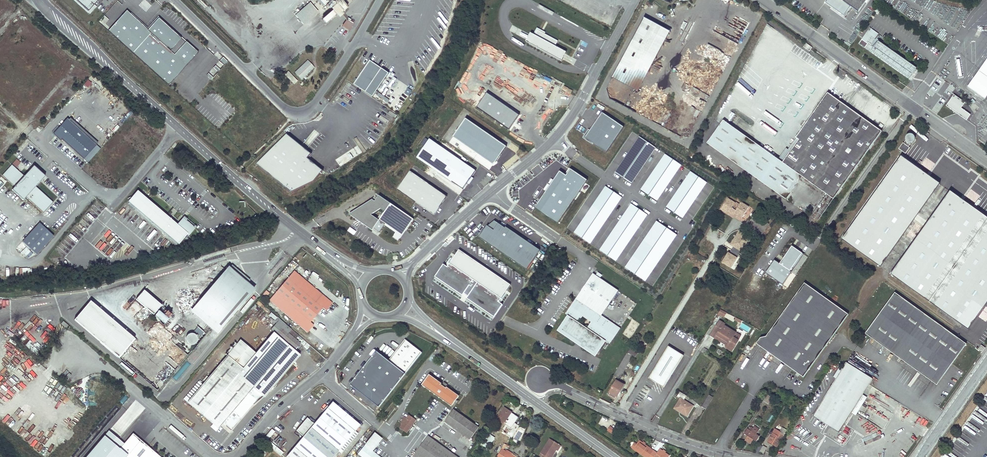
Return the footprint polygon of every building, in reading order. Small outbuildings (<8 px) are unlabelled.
[(76,3),(89,16),(96,7),(93,5),(97,0),(72,0),(76,3)] [(844,11),(848,5),(858,12),(866,0),(829,0),(844,11)] [(310,1),(295,14),(303,24),(318,11),(310,1)] [(126,11),(108,31),(168,86),(198,53),(159,17),(147,30),(126,11)] [(342,25),(349,30),(354,22),(347,17),(342,25)] [(613,78),(638,92),(670,32),(644,18),(613,78)] [(533,35),(555,46),(558,41),(545,34),(546,33),(537,28),(533,35)] [(533,35),(530,33),(526,42),(562,60),(566,51),(555,46),(533,35)] [(866,33),(858,44),(906,77),(908,74),(910,76),(916,68),(866,33)] [(218,62),(222,66),(228,61),(223,56),(218,62)] [(967,86),(985,98),(986,95),(986,58),(967,86)] [(314,68),(307,61),(295,72),(302,79),(314,68)] [(370,61),(354,84),(373,97),(389,73),(370,61)] [(215,65),(209,73),(213,76),(219,68),(215,65)] [(293,84),(297,80),(288,70),(284,74),(293,84)] [(87,88),(92,83),(88,79),(83,84),(87,88)] [(408,95),(412,90),(408,87),(404,92),(408,95)] [(509,131),(520,114),(487,93),(476,110),(509,131)] [(966,101),(954,93),(946,105),(967,120),(971,114),(962,107),(966,101)] [(834,199),(881,132),(830,95),(818,112),(817,112),(809,122),(810,123),(798,140),(799,141),(783,163),(724,121),(707,144),(814,219),(830,197),(834,199)] [(623,127),(602,113),(586,138),(607,152),(623,127)] [(55,132),(53,134),(60,141),(61,139),(83,159),(93,148),(96,145),(91,141),(66,119),(55,132)] [(492,164),(505,146),(466,119),(453,136),(492,164)] [(899,149),(905,154),(910,148),(908,147),(910,144),(911,144),(912,143),(913,143),(914,142),(914,141),(914,140),(915,139),(914,138),(914,137),(914,136),(913,136),(912,135),(911,135),(911,134),(909,134),(908,135),(907,135),(906,136),(906,137),(905,139),(905,140),(905,141),(903,143),(899,149)] [(288,135),(257,165),(291,192),(314,182),(323,171),(308,158),(311,154),(288,135)] [(656,149),(639,137),(615,173),(632,185),(656,149)] [(430,138),(417,156),(419,157),(449,177),(463,187),(476,169),(430,138)] [(96,145),(93,148),(95,150),(99,145),(93,139),(91,141),(96,145)] [(939,184),(898,154),(839,237),(881,267),(939,184)] [(683,166),(665,155),(641,191),(658,202),(683,166)] [(18,167),(20,161),(15,159),(12,165),(18,167)] [(0,170),(0,181),(7,187),(6,189),(17,199),(18,198),(36,213),(46,203),(28,187),(38,176),(27,166),(17,177),(4,165),(0,170)] [(410,170),(398,188),(434,212),(446,194),(410,170)] [(587,181),(571,170),(566,176),(559,171),(534,207),(558,223),(587,181)] [(708,183),(690,171),(666,207),(684,219),(708,183)] [(622,198),(605,187),(573,232),(590,244),(622,198)] [(175,226),(136,191),(128,200),(175,243),(183,234),(185,236),(192,228),(181,218),(175,226)] [(891,275),(968,329),(986,303),(986,218),(950,192),(891,275)] [(393,238),(399,241),(404,234),(414,219),(379,196),(375,201),(373,200),(354,211),(373,224),(370,228),(373,230),(374,228),(380,232),(385,225),(397,233),(393,238)] [(817,222),(834,199),(830,197),(814,219),(817,222)] [(733,207),(735,203),(728,198),(721,209),(729,214),(730,212),(733,214),(734,213),(742,218),(749,207),(741,202),(739,204),(736,209),(733,207)] [(648,215),(631,204),(600,250),(617,262),(648,215)] [(567,228),(573,232),(584,215),(581,213),(582,212),(579,209),(567,228)] [(370,228),(373,224),(354,211),(350,214),(370,228)] [(757,218),(754,227),(765,231),(768,222),(757,218)] [(487,224),(479,237),(527,269),(541,248),(506,225),(505,226),(495,220),(488,225),(487,224)] [(675,233),(657,222),(626,268),(643,280),(675,233)] [(53,236),(41,224),(25,242),(38,254),(53,236)] [(748,238),(738,233),(732,243),(742,249),(748,238)] [(802,253),(791,246),(780,264),(790,271),(802,253)] [(23,254),(27,258),(33,253),(28,249),(23,254)] [(444,264),(435,277),(463,295),(464,293),(468,296),(467,298),(494,317),(503,305),(501,303),(499,302),(501,298),(511,285),(459,250),(447,267),(444,264)] [(738,258),(728,252),(722,263),(732,268),(738,258)] [(790,271),(780,264),(774,260),(765,273),(783,285),(791,272),(790,271)] [(334,306),(294,273),(270,302),(310,335),(316,328),(313,325),(325,311),(328,313),(334,306)] [(593,274),(582,291),(607,308),(619,291),(593,274)] [(247,291),(229,275),(197,313),(216,329),(247,291)] [(792,369),(804,377),(849,314),(805,283),(766,337),(760,338),(756,343),(764,349),(767,344),(796,364),(792,369)] [(607,308),(582,291),(576,298),(602,316),(607,308)] [(137,301),(153,314),(160,306),(144,292),(137,301)] [(966,343),(895,292),(865,333),(937,385),(966,343)] [(602,316),(576,298),(566,314),(568,315),(571,317),(562,330),(578,341),(582,343),(582,344),(581,344),(581,345),(581,346),(582,346),(582,347),(583,347),(583,348),(584,348),(585,348),(586,347),(595,352),(603,340),(610,344),(621,329),(602,316)] [(92,303),(76,321),(116,355),(132,337),(92,303)] [(169,319),(159,311),(155,315),(165,323),(169,319)] [(271,311),(268,314),(276,321),(279,318),(271,311)] [(571,317),(568,315),(557,331),(593,355),(595,352),(586,347),(585,348),(584,348),(583,348),(583,347),(582,347),(582,346),(581,346),(581,345),(581,344),(582,344),(582,343),(578,341),(562,330),(571,317)] [(630,339),(641,324),(632,318),(622,334),(630,339)] [(724,323),(719,321),(713,330),(718,333),(717,335),(729,342),(727,345),(726,346),(732,350),(738,340),(732,336),(735,332),(723,324),(724,323)] [(199,335),(200,336),(203,331),(198,327),(194,332),(192,330),(185,340),(192,345),(199,335)] [(300,337),(292,331),(289,335),(282,329),(276,335),(296,352),(302,345),(296,341),(300,337)] [(727,345),(729,342),(717,335),(718,333),(713,330),(710,335),(727,345)] [(241,341),(222,363),(253,389),(261,395),(264,397),(300,354),(296,352),(276,335),(273,332),(255,353),(241,341)] [(377,352),(351,385),(380,408),(423,353),(406,340),(389,361),(377,352)] [(796,364),(767,344),(764,349),(792,369),(796,364)] [(669,345),(665,352),(680,360),(684,354),(669,345)] [(146,349),(144,351),(156,363),(158,361),(146,349)] [(665,352),(649,377),(664,386),(680,360),(665,352)] [(836,378),(813,416),(839,433),(851,413),(864,393),(870,382),(879,368),(853,352),(840,373),(836,378)] [(173,368),(177,364),(170,357),(166,361),(173,368)] [(253,389),(222,363),(203,385),(187,403),(218,429),(228,419),(235,425),(261,395),(253,389)] [(430,373),(422,384),(452,406),(460,395),(447,386),(447,387),(446,387),(444,386),(442,384),(442,383),(430,373)] [(624,385),(616,380),(610,392),(617,396),(624,385)] [(203,385),(199,382),(184,399),(187,403),(203,385)] [(851,413),(856,416),(875,385),(870,382),(864,393),(851,413)] [(681,399),(675,408),(679,411),(680,410),(688,414),(693,406),(684,400),(687,396),(680,392),(677,396),(681,399)] [(702,407),(706,409),(712,398),(709,396),(702,407)] [(360,427),(332,404),(311,430),(339,452),(339,453),(342,455),(358,436),(355,433),(360,427)] [(511,412),(504,408),(497,418),(504,423),(511,412)] [(479,427),(454,409),(445,421),(470,439),(479,427)] [(417,420),(409,414),(406,417),(402,423),(399,426),(407,432),(417,420)] [(121,427),(111,419),(94,439),(103,447),(121,427)] [(180,423),(178,425),(185,431),(187,429),(180,423)] [(300,436),(306,428),(301,424),(295,431),(300,436)] [(748,428),(744,434),(748,436),(745,440),(750,443),(753,439),(756,441),(759,436),(756,434),(759,429),(754,426),(751,431),(748,428)] [(775,429),(768,441),(777,446),(784,436),(781,434),(781,433),(775,429)] [(339,453),(339,452),(311,430),(288,456),(335,456),(339,453)] [(135,432),(122,448),(128,452),(131,454),(128,456),(164,456),(135,432)] [(482,445),(489,434),(487,432),(480,443),(482,445)] [(373,433),(357,454),(360,456),(383,456),(373,450),(381,440),(373,433)] [(494,437),(489,434),(482,445),(487,448),(494,437)] [(413,456),(415,456),(457,456),(434,440),(435,438),(433,438),(432,439),(428,435),(413,456)] [(556,450),(559,445),(550,439),(539,455),(542,456),(551,456),(556,450)] [(633,448),(645,456),(668,456),(670,456),(660,449),(657,452),(639,440),(636,444),(633,448)] [(444,441),(442,445),(449,450),(452,447),(444,441)] [(496,456),(503,456),(507,450),(502,447),(496,456)]
